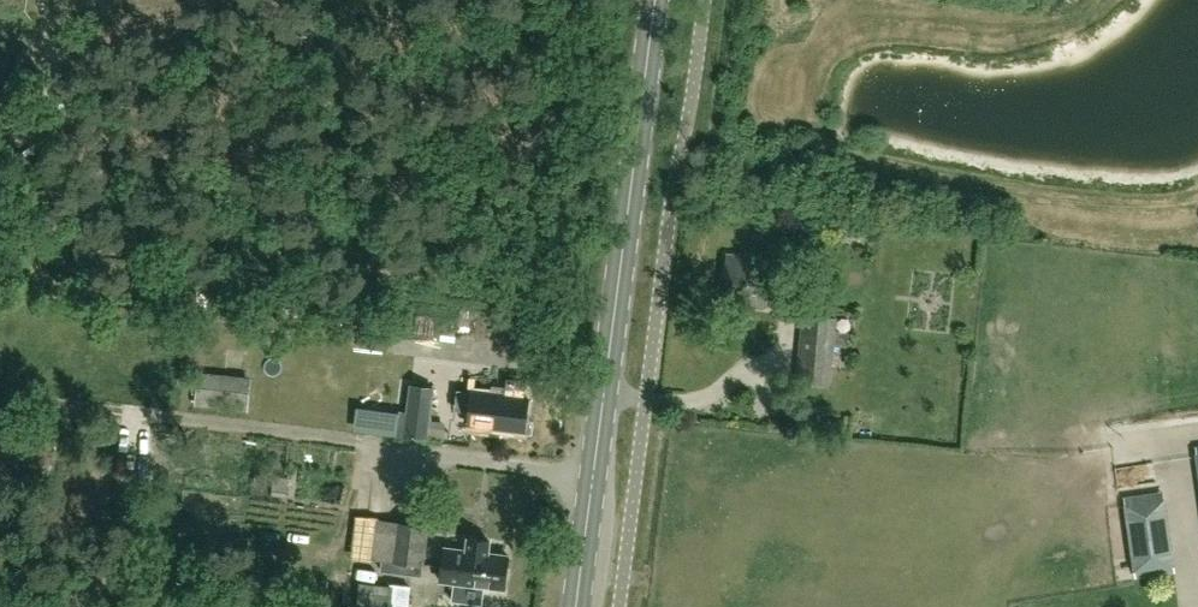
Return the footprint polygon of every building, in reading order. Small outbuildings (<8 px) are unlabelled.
[(783,305),(786,265),(761,263),(761,258),(729,255),(725,301),(742,302),(742,305),(766,307),(766,303),(783,305)] [(828,384),(833,342),(847,343),(848,332),(833,331),(835,319),(804,315),(796,381),(828,384)] [(248,412),(252,378),(198,372),(194,407),(248,412)] [(470,424),(524,431),(529,397),(525,397),(527,380),(507,378),(505,393),(474,389),(474,393),(458,391),(456,410),(471,412),(470,424)] [(430,426),(434,389),(410,386),(407,414),(400,413),(398,435),(429,438),(445,440),(446,427),(430,426)] [(1164,469),(1125,471),(1127,497),(1166,494),(1164,469)] [(1126,505),(1135,570),(1173,565),(1164,500),(1126,505)] [(424,566),(428,526),(397,522),(397,526),(387,525),(382,571),(415,575),(416,565),(424,566)] [(466,549),(445,547),(441,581),(505,588),(509,554),(488,552),(489,540),(468,537),(466,549)] [(411,586),(389,583),(388,592),(373,590),(371,606),(409,606),(411,586)]
